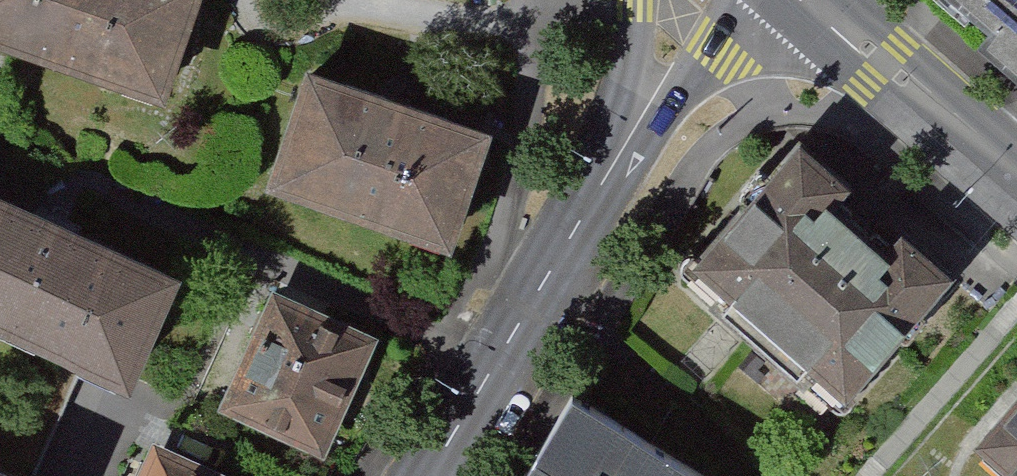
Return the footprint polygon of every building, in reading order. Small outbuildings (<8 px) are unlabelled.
[(160,110),(198,0),(0,0),(0,56),(160,110)] [(990,37),(979,50),(1016,83),(1016,0),(946,0),(990,37)] [(493,141),(304,77),(263,197),(452,261),(493,141)] [(860,197),(807,152),(698,277),(853,412),(963,287),(910,240),(893,258),(843,215),(860,197)] [(0,193),(0,332),(82,369),(120,386),(173,271),(0,193)] [(379,343),(273,296),(219,419),(324,466),(379,343)] [(576,401),(531,475),(700,475),(576,401)] [(974,452),(1001,475),(1016,475),(1016,402),(974,452)] [(154,450),(142,475),(212,475),(154,450)]
